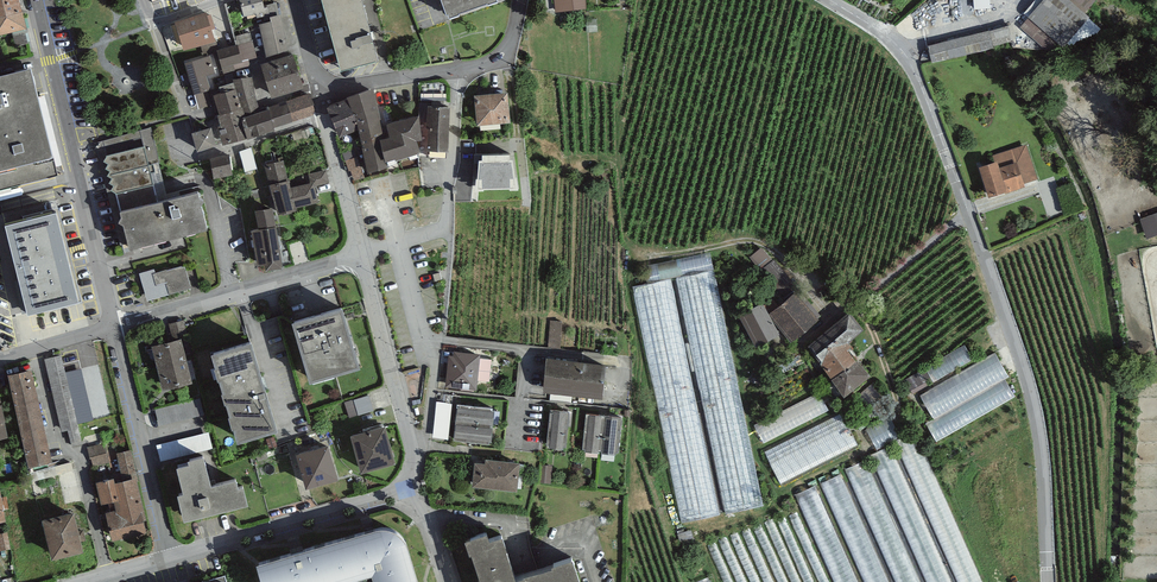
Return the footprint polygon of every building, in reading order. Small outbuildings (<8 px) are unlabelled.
[(22,8),(20,0),(0,0),(0,13),(22,8)] [(245,2),(241,3),(244,15),(257,12),(259,22),(272,19),(270,14),(268,5),(264,6),(263,0),(244,0),(245,2)] [(341,64),(379,54),(364,0),(324,0),(341,64)] [(447,10),(475,0),(443,0),(447,10)] [(556,11),(587,8),(586,0),(555,0),(556,11)] [(974,8),(990,7),(989,0),(974,0),(974,8)] [(1020,26),(1046,48),(1063,45),(1089,15),(1085,12),(1094,0),(1042,0),(1020,26)] [(22,8),(0,13),(0,32),(26,26),(22,8)] [(175,18),(184,48),(216,38),(207,9),(175,18)] [(281,12),(270,14),(272,19),(259,22),(267,57),(289,53),(281,12)] [(1012,22),(929,45),(933,61),(1017,38),(1012,22)] [(219,56),(224,74),(245,69),(240,50),(219,56)] [(260,61),(272,100),(305,91),(293,52),(260,61)] [(210,53),(185,61),(199,108),(212,104),(207,89),(211,88),(207,74),(215,72),(210,53)] [(58,173),(31,63),(0,70),(0,187),(58,173)] [(252,74),(233,77),(236,85),(242,106),(245,114),(260,109),(255,95),(256,94),(252,74)] [(242,106),(236,85),(214,92),(220,112),(242,106)] [(348,97),(327,105),(340,135),(359,127),(368,170),(388,164),(387,157),(385,157),(380,135),(385,134),(373,85),(347,94),(348,97)] [(474,93),(477,123),(510,120),(507,90),(474,93)] [(287,99),(287,100),(293,119),(314,113),(315,111),(314,108),(309,92),(287,99)] [(260,109),(245,114),(241,115),(248,136),(275,128),(274,125),(293,119),(287,100),(260,109)] [(427,103),(426,126),(428,126),(427,148),(448,149),(450,104),(427,103)] [(245,114),(242,106),(220,112),(217,113),(221,124),(218,124),(224,143),(248,136),(241,115),(245,114)] [(385,134),(380,135),(385,157),(387,157),(395,155),(420,149),(417,137),(423,135),(417,112),(387,120),(390,133),(385,134)] [(192,130),(197,148),(216,143),(211,124),(192,130)] [(158,196),(148,159),(144,143),(107,152),(104,158),(109,160),(106,166),(112,168),(108,172),(113,174),(109,179),(114,182),(111,187),(117,189),(122,212),(118,217),(123,219),(129,243),(207,224),(201,200),(205,196),(200,193),(199,186),(158,196)] [(996,154),(997,158),(978,164),(989,195),(1005,190),(1005,191),(1025,185),(1024,183),(1038,178),(1027,144),(996,154)] [(254,147),(243,149),(248,170),(259,167),(254,147)] [(482,150),(482,155),(479,155),(477,173),(476,174),(474,186),(518,185),(517,173),(515,173),(512,155),(510,154),(509,149),(482,150)] [(210,156),(214,177),(233,172),(228,152),(210,156)] [(351,157),(354,178),(366,176),(363,155),(351,157)] [(265,162),(270,182),(288,178),(283,158),(265,162)] [(551,160),(537,160),(537,170),(551,169),(551,160)] [(288,178),(270,182),(277,212),(282,211),(283,213),(291,211),(290,209),(295,208),(295,206),(319,201),(314,180),(291,186),(289,178),(288,178)] [(57,205),(5,218),(28,309),(80,296),(57,205)] [(265,260),(266,267),(283,264),(272,205),(256,208),(259,226),(251,228),(258,262),(265,260)] [(1141,218),(1148,235),(1156,232),(1156,213),(1141,218)] [(710,251),(642,265),(646,281),(632,285),(681,523),(764,506),(710,251)] [(154,268),(140,272),(148,299),(191,286),(185,265),(182,266),(181,265),(167,269),(167,268),(155,271),(154,268)] [(794,293),(772,312),(792,336),(815,317),(794,293)] [(779,331),(763,300),(739,313),(756,344),(779,331)] [(343,301),(292,315),(310,377),(360,362),(343,301)] [(850,310),(807,344),(845,392),(869,373),(858,358),(856,359),(847,347),(851,345),(847,341),(864,328),(850,310)] [(562,321),(550,320),(548,345),(560,346),(562,321)] [(181,336),(152,344),(158,366),(187,359),(181,336)] [(212,348),(238,437),(278,425),(252,336),(212,348)] [(966,342),(904,379),(936,442),(1020,394),(997,351),(977,359),(966,342)] [(480,351),(454,349),(453,354),(448,353),(446,384),(477,387),(480,351)] [(44,359),(63,433),(70,431),(74,447),(85,444),(63,355),(44,359)] [(546,355),(543,388),(602,394),(606,362),(546,355)] [(187,359),(158,366),(163,388),(192,380),(187,359)] [(8,373),(29,466),(53,460),(31,367),(8,373)] [(820,391),(754,424),(779,485),(860,445),(841,406),(830,411),(820,391)] [(159,410),(163,424),(206,412),(203,398),(159,410)] [(438,398),(437,436),(454,436),(454,398),(438,398)] [(492,406),(457,402),(455,422),(491,425),(491,422),(493,423),(494,409),(492,408),(492,406)] [(570,409),(550,407),(546,443),(549,443),(548,445),(563,447),(564,444),(566,444),(570,409)] [(601,449),(605,413),(586,411),(582,446),(585,447),(584,449),(599,451),(599,448),(601,449)] [(622,415),(605,413),(601,449),(601,450),(616,452),(616,450),(618,450),(622,415)] [(455,422),(454,438),(489,441),(490,440),(492,440),(493,425),(491,425),(455,422)] [(351,432),(362,470),(395,460),(385,423),(351,432)] [(781,501),(817,581),(986,581),(918,426),(781,501)] [(888,427),(875,428),(875,440),(888,439),(888,427)] [(209,431),(156,444),(160,461),(213,447),(209,431)] [(90,447),(95,464),(115,458),(110,441),(90,447)] [(338,476),(329,441),(297,450),(306,484),(338,476)] [(189,459),(177,463),(183,488),(177,490),(184,516),(248,500),(244,481),(239,483),(236,475),(211,481),(204,451),(188,455),(189,459)] [(485,461),(475,460),(472,484),(517,489),(520,460),(485,456),(485,461)] [(59,469),(68,507),(82,503),(74,466),(59,469)] [(97,480),(110,539),(150,530),(137,474),(115,480),(114,476),(97,480)] [(43,516),(52,556),(84,549),(74,509),(43,516)] [(254,559),(261,581),(350,581),(372,576),(373,581),(419,581),(409,546),(404,535),(394,527),(380,526),(254,559)] [(465,538),(479,581),(582,581),(573,554),(517,572),(502,526),(465,538)] [(0,537),(0,543),(1,554),(11,552),(9,536),(0,537)]
